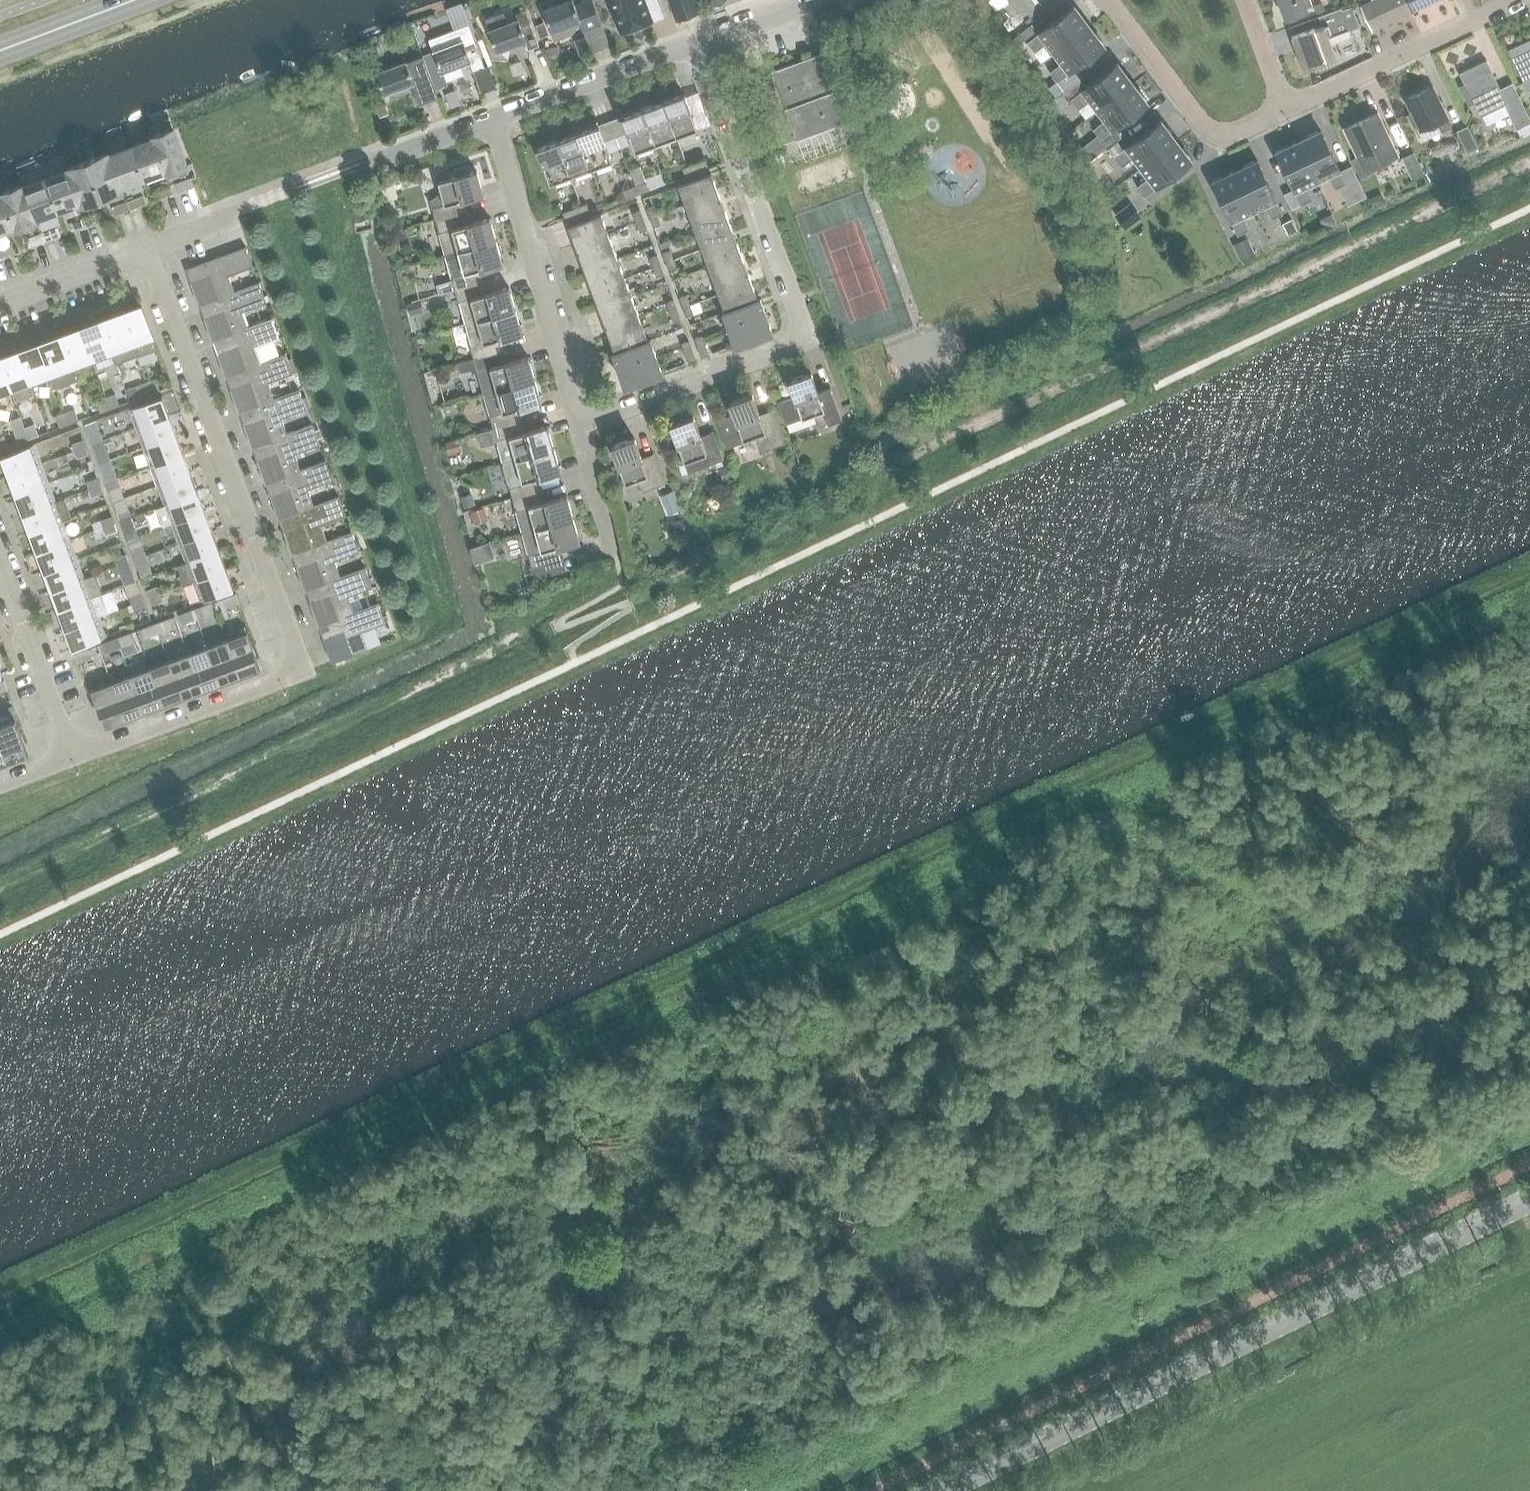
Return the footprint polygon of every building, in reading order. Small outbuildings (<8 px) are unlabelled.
[(565,25),(578,21),(581,31),(600,24),(592,0),(589,0),(574,6),(572,0),(571,0),(542,10),(553,41),(569,35),(565,25)] [(621,32),(653,21),(647,4),(656,0),(605,0),(608,7),(611,6),(621,32)] [(694,0),(668,0),(676,20),(699,12),(694,0)] [(1306,8),(1311,7),(1308,0),(1277,0),(1284,20),(1307,11),(1306,8)] [(1404,0),(1372,0),(1359,6),(1371,31),(1410,13),(1404,0)] [(1410,13),(1437,0),(1404,0),(1410,13)] [(1321,2),(1313,5),(1315,13),(1324,10),(1321,2)] [(1009,4),(997,13),(1003,20),(1014,11),(1009,4)] [(1045,43),(1053,53),(1088,26),(1073,6),(1026,42),(1034,52),(1045,43)] [(1302,66),(1323,58),(1325,61),(1334,58),(1326,38),(1347,31),(1347,32),(1359,27),(1351,6),(1341,10),(1340,9),(1318,17),(1322,28),(1313,31),(1313,28),(1291,36),(1302,66)] [(525,10),(515,14),(517,18),(520,26),(529,23),(525,10)] [(517,18),(506,22),(502,12),(484,19),(488,29),(487,30),(496,53),(524,42),(527,50),(538,46),(529,23),(520,26),(517,18)] [(535,26),(540,38),(548,35),(543,23),(535,26)] [(483,67),(475,43),(468,25),(428,39),(432,50),(433,52),(423,55),(430,77),(434,89),(447,84),(442,73),(469,63),(472,71),(483,67)] [(860,36),(860,35),(856,25),(845,29),(849,40),(860,36)] [(1024,38),(1026,42),(1036,35),(1029,25),(1019,33),(1024,38)] [(1056,82),(1103,46),(1088,26),(1053,53),(1060,63),(1049,72),(1056,82)] [(1019,33),(1012,38),(1016,44),(1024,38),(1019,33)] [(1507,53),(1526,93),(1529,91),(1529,42),(1507,53)] [(856,117),(831,49),(818,54),(819,56),(794,65),(794,63),(771,71),(773,78),(756,85),(779,145),(796,138),(796,139),(796,140),(857,118),(856,117)] [(437,98),(421,55),(406,61),(405,60),(375,72),(383,94),(411,83),(419,105),(437,98)] [(1486,61),(1459,73),(1464,84),(1459,86),(1468,106),(1473,103),(1479,117),(1506,104),(1518,128),(1529,123),(1529,122),(1518,97),(1506,103),(1486,61)] [(1089,101),(1096,111),(1131,84),(1116,64),(1069,99),(1077,110),(1089,101)] [(1074,81),(1068,73),(1052,86),(1058,94),(1074,81)] [(1063,91),(1069,99),(1085,88),(1078,79),(1063,91)] [(1100,139),(1147,104),(1131,84),(1096,111),(1103,120),(1092,129),(1100,139)] [(1440,132),(1451,127),(1432,86),(1404,99),(1410,110),(1408,115),(1413,127),(1418,129),(1419,131),(1436,123),(1440,132)] [(684,94),(662,102),(675,137),(697,129),(684,94)] [(374,104),(379,117),(387,114),(382,101),(374,104)] [(655,145),(675,137),(662,102),(642,110),(655,145)] [(655,145),(642,110),(621,117),(635,152),(655,145)] [(1371,169),(1397,156),(1377,113),(1343,129),(1357,157),(1351,160),(1360,179),(1373,173),(1371,169)] [(705,115),(693,120),(697,129),(709,125),(706,115),(705,115)] [(1140,168),(1175,141),(1160,121),(1113,157),(1121,167),(1132,158),(1140,168)] [(578,133),(591,169),(611,161),(598,126),(578,133)] [(1476,147),(1466,126),(1455,132),(1466,153),(1476,147)] [(151,137),(152,139),(165,172),(165,174),(187,166),(173,128),(151,137)] [(1345,184),(1320,131),(1297,141),(1316,182),(1328,176),(1334,189),(1345,184)] [(578,133),(558,141),(571,176),(591,169),(578,133)] [(143,180),(165,172),(152,139),(130,147),(143,180)] [(549,184),(571,176),(558,141),(536,149),(549,184)] [(1143,197),(1190,161),(1175,141),(1140,168),(1147,178),(1136,187),(1143,197)] [(1316,182),(1297,141),(1275,152),(1294,193),(1300,205),(1311,200),(1305,187),(1316,182)] [(130,147),(108,155),(121,188),(143,180),(130,147)] [(1411,152),(1400,158),(1414,185),(1425,179),(1411,152)] [(122,190),(121,188),(108,155),(108,153),(87,161),(101,198),(122,190)] [(697,172),(708,168),(705,159),(694,164),(697,172)] [(67,170),(79,204),(80,206),(101,198),(87,161),(66,168),(67,170)] [(1234,171),(1253,211),(1264,206),(1270,219),(1282,214),(1257,161),(1234,171)] [(697,172),(694,164),(682,168),(685,176),(697,172)] [(639,193),(648,190),(639,167),(630,171),(635,185),(639,193)] [(57,212),(79,204),(67,170),(45,179),(57,212)] [(431,208),(435,220),(465,212),(462,200),(482,194),(476,171),(437,181),(444,204),(431,208)] [(1234,171),(1211,182),(1237,235),(1248,230),(1242,217),(1253,211),(1234,171)] [(711,173),(677,186),(685,206),(718,194),(711,173)] [(190,178),(174,184),(177,192),(193,186),(190,178)] [(45,179),(23,187),(35,220),(57,212),(45,179)] [(1,195),(14,228),(15,230),(36,222),(35,220),(23,187),(22,185),(1,193),(1,195)] [(170,185),(153,192),(156,200),(173,194),(170,185)] [(625,199),(639,193),(635,185),(622,190),(625,199)] [(1300,205),(1294,193),(1285,197),(1291,210),(1300,205)] [(718,194),(685,206),(692,226),(725,213),(718,194)] [(14,228),(1,195),(0,195),(0,234),(14,228)] [(126,202),(130,210),(145,204),(142,196),(126,202)] [(130,210),(126,202),(110,207),(114,216),(130,210)] [(1114,214),(1125,229),(1140,218),(1129,203),(1114,214)] [(577,216),(589,212),(586,204),(574,208),(577,216)] [(645,208),(652,227),(660,225),(653,205),(645,208)] [(577,216),(574,208),(562,213),(565,221),(577,216)] [(639,232),(647,230),(640,210),(632,213),(639,232)] [(83,218),(87,226),(103,220),(99,212),(83,218)] [(457,251),(495,241),(489,218),(468,224),(465,212),(435,220),(444,255),(457,251)] [(733,233),(725,213),(692,226),(700,245),(733,233)] [(567,227),(575,247),(608,235),(600,214),(567,227)] [(87,226),(83,218),(68,223),(71,232),(87,226)] [(1282,223),(1287,234),(1296,230),(1291,219),(1282,223)] [(41,233),(44,242),(60,236),(57,227),(41,233)] [(44,242),(41,233),(25,239),(28,248),(44,242)] [(733,233),(700,245),(707,265),(740,253),(733,233)] [(615,254),(608,235),(575,247),(582,267),(615,254)] [(1232,244),(1239,259),(1254,252),(1247,237),(1232,244)] [(444,255),(454,290),(484,281),(481,269),(502,263),(495,241),(457,251),(444,255)] [(0,258),(16,252),(13,244),(0,249),(0,257),(0,258)] [(204,302),(233,291),(227,276),(252,267),(245,246),(185,269),(193,292),(194,293),(195,294),(196,295),(197,296),(198,296),(200,296),(201,295),(204,302)] [(662,253),(669,272),(676,269),(669,250),(662,253)] [(747,272),(740,253),(707,265),(714,285),(747,272)] [(623,274),(615,254),(582,267),(589,286),(623,274)] [(391,256),(393,267),(403,264),(402,259),(397,255),(391,256)] [(656,277),(663,274),(656,255),(649,258),(656,277)] [(755,292),(747,272),(714,285),(722,304),(755,292)] [(630,294),(623,274),(589,286),(597,306),(630,294)] [(487,293),(484,281),(454,290),(457,302),(458,302),(465,324),(514,310),(508,287),(487,293)] [(233,291),(204,302),(198,304),(206,328),(207,329),(208,330),(209,331),(210,331),(212,331),(213,331),(214,331),(217,338),(246,327),(241,312),(265,302),(258,282),(233,291)] [(757,299),(755,292),(722,304),(724,312),(722,313),(727,325),(764,311),(759,299),(757,299)] [(637,313),(630,294),(597,306),(604,326),(637,313)] [(679,298),(686,317),(693,314),(686,295),(679,298)] [(420,299),(406,304),(410,315),(423,310),(420,299)] [(672,322),(680,319),(673,300),(665,303),(672,322)] [(156,349),(153,339),(140,306),(119,314),(135,357),(156,349)] [(470,346),(473,359),(503,351),(500,339),(521,333),(514,310),(465,324),(471,346),(470,346)] [(772,331),(764,311),(727,325),(734,345),(772,331)] [(644,333),(637,313),(604,326),(611,345),(644,333)] [(135,357),(119,314),(99,321),(115,364),(135,357)] [(230,373),(259,363),(254,347),(279,338),(271,318),(246,327),(217,338),(211,340),(220,363),(220,364),(221,365),(222,366),(224,367),(225,367),(226,367),(227,366),(230,373)] [(99,321),(79,329),(91,362),(94,361),(97,371),(115,364),(99,321)] [(91,362),(79,329),(59,337),(71,370),(91,362)] [(647,340),(644,333),(611,345),(614,353),(612,354),(616,366),(654,352),(649,340),(647,340)] [(694,339),(701,358),(708,355),(701,336),(694,339)] [(71,370),(59,337),(38,344),(51,377),(71,370)] [(688,363),(695,360),(688,341),(680,343),(688,363)] [(38,344),(18,352),(31,385),(51,377),(38,344)] [(483,393),(495,390),(534,379),(528,357),(507,363),(503,351),(473,359),(477,371),(483,393)] [(10,392),(14,401),(33,394),(30,385),(31,385),(18,352),(0,358),(0,365),(10,392)] [(662,372),(654,352),(616,366),(624,386),(662,372)] [(284,353),(259,363),(230,373),(224,376),(233,399),(233,400),(234,401),(235,402),(237,402),(238,403),(239,402),(241,402),(243,409),(273,398),(267,383),(292,374),(284,353)] [(0,365),(0,396),(10,392),(0,365)] [(785,425),(801,418),(814,414),(818,427),(841,418),(830,387),(817,392),(810,373),(788,381),(793,396),(777,402),(785,425)] [(149,394),(158,390),(154,379),(145,383),(149,394)] [(489,416),(493,428),(523,420),(519,408),(540,402),(534,379),(495,390),(483,393),(489,416)] [(140,397),(149,394),(145,383),(136,386),(140,397)] [(130,401),(136,399),(133,388),(126,391),(130,401)] [(257,445),(286,434),(279,415),(304,406),(298,389),(273,398),(243,409),(237,411),(246,434),(247,436),(248,437),(249,437),(250,438),(251,438),(253,438),(254,438),(257,445)] [(109,409),(118,405),(114,394),(104,398),(109,409)] [(755,436),(761,452),(784,444),(771,410),(759,415),(751,394),(729,403),(732,413),(716,420),(726,448),(744,442),(744,440),(755,436)] [(128,408),(136,428),(168,416),(161,396),(128,408)] [(99,412),(109,409),(104,398),(95,401),(99,412)] [(68,424),(77,421),(73,409),(64,413),(68,424)] [(59,428),(68,424),(64,413),(54,416),(59,428)] [(176,435),(168,416),(136,428),(143,447),(176,435)] [(696,457),(700,468),(723,460),(712,432),(700,436),(692,416),(670,425),(684,462),(696,457)] [(526,432),(523,420),(493,428),(496,441),(503,463),(553,449),(547,426),(526,432)] [(28,439),(37,436),(33,425),(23,428),(28,439)] [(311,425),(286,434),(257,445),(251,447),(259,470),(260,471),(261,472),(262,473),(263,474),(265,474),(266,474),(267,473),(270,480),(299,469),(294,454),(318,445),(311,425)] [(18,443),(28,439),(23,428),(14,432),(18,443)] [(99,433),(88,437),(90,445),(102,441),(99,433)] [(183,454),(176,435),(143,447),(150,466),(183,454)] [(611,446),(625,484),(637,479),(642,492),(664,484),(653,453),(641,457),(634,438),(611,446)] [(85,447),(82,439),(71,443),(74,451),(85,447)] [(448,454),(460,451),(457,440),(445,443),(448,454)] [(102,441),(90,445),(93,452),(104,448),(102,441)] [(7,476),(40,464),(32,444),(0,456),(0,457),(7,476)] [(88,454),(85,447),(74,451),(77,459),(88,454)] [(508,485),(512,498),(542,489),(538,477),(559,472),(553,449),(503,463),(509,485),(508,485)] [(183,454),(150,466),(157,485),(190,473),(183,454)] [(312,505),(307,490),(332,480),(324,460),(299,469),(270,480),(264,482),(273,506),(273,507),(274,508),(275,509),(277,509),(278,509),(279,509),(280,509),(283,516),(312,505)] [(47,483),(40,464),(7,476),(14,495),(47,483)] [(723,481),(734,477),(730,464),(718,469),(723,481)] [(113,471),(102,476),(105,483),(116,479),(113,471)] [(197,492),(190,473),(157,485),(158,488),(164,503),(164,504),(197,492)] [(99,485),(96,478),(85,482),(88,489),(99,485)] [(123,498),(116,479),(105,483),(112,502),(123,498)] [(21,514),(54,502),(47,483),(14,495),(21,514)] [(102,493),(99,485),(88,489),(91,497),(102,493)] [(519,520),(522,532),(572,518),(566,496),(545,501),(542,489),(512,498),(518,520),(519,520)] [(171,524),(204,511),(197,492),(164,504),(164,505),(156,508),(162,525),(171,522),(171,524)] [(460,496),(463,508),(475,505),(471,493),(460,496)] [(312,505),(283,516),(277,518),(286,541),(287,543),(288,544),(289,544),(290,545),(291,545),(292,545),(294,545),(296,552),(326,541),(320,525),(345,516),(337,496),(312,505)] [(112,502),(119,521),(130,517),(123,498),(112,502)] [(63,499),(54,502),(21,514),(28,533),(61,521),(61,520),(70,517),(63,499)] [(470,511),(474,523),(486,520),(483,507),(470,511)] [(211,530),(204,511),(171,524),(178,543),(211,530)] [(114,523),(111,516),(100,520),(102,528),(114,523)] [(130,517),(119,521),(126,539),(137,535),(130,517)] [(522,532),(528,554),(528,555),(531,567),(561,559),(558,547),(579,541),(572,518),(522,532)] [(683,519),(667,522),(669,535),(685,532),(683,519)] [(68,540),(61,521),(28,533),(36,552),(68,540)] [(116,531),(114,523),(102,528),(105,535),(116,531)] [(218,550),(211,530),(178,543),(185,562),(218,550)] [(310,587),(339,576),(333,561),(358,552),(351,532),(326,541),(296,552),(291,554),(299,577),(300,578),(301,579),(302,580),(303,580),(304,581),(306,581),(307,580),(310,587)] [(43,572),(75,559),(68,540),(36,552),(43,572)] [(141,548),(130,552),(133,560),(144,555),(141,548)] [(192,581),(225,569),(218,550),(185,562),(177,565),(180,585),(192,580),(192,581)] [(128,562),(125,554),(114,558),(117,566),(128,562)] [(144,555),(133,560),(136,567),(147,563),(144,555)] [(43,572),(50,591),(82,578),(75,559),(43,572)] [(131,569),(128,562),(117,566),(119,573),(131,569)] [(141,579),(153,574),(151,567),(138,572),(141,579)] [(364,567),(339,576),(310,587),(304,589),(313,613),(313,614),(314,615),(315,616),(316,616),(318,616),(319,616),(320,616),(323,623),(352,612),(347,597),(371,587),(364,567)] [(233,589),(225,569),(192,581),(200,601),(233,589)] [(90,598),(82,578),(50,591),(57,610),(90,598)] [(156,586),(144,590),(147,598),(158,594),(156,586)] [(142,600),(139,592),(128,596),(131,604),(142,600)] [(57,610),(64,629),(97,617),(108,612),(101,593),(90,598),(57,610)] [(235,593),(220,599),(224,608),(238,603),(235,593)] [(158,594),(147,598),(150,605),(161,601),(158,594)] [(145,607),(142,600),(131,604),(134,611),(145,607)] [(391,639),(390,639),(366,648),(360,632),(385,623),(377,603),(352,612),(323,623),(317,625),(326,648),(326,649),(327,650),(328,651),(329,652),(331,652),(332,652),(333,651),(336,658),(336,660),(391,639)] [(206,604),(192,609),(195,619),(209,613),(206,604)] [(195,619),(192,609),(178,614),(181,624),(195,619)] [(104,636),(97,617),(64,629),(71,649),(104,636)] [(168,618),(153,623),(157,633),(171,628),(168,618)] [(157,633),(153,623),(139,629),(143,638),(157,633)] [(129,632),(115,638),(119,647),(133,642),(129,632)] [(240,677),(242,676),(259,670),(254,657),(255,657),(246,632),(226,639),(240,677)] [(119,647),(115,638),(101,643),(105,652),(119,647)] [(220,684),(240,677),(226,639),(206,646),(220,684)] [(201,691),(220,684),(206,646),(187,653),(201,691)] [(73,653),(77,663),(91,657),(87,648),(73,653)] [(201,691),(187,653),(168,661),(182,698),(201,691)] [(162,705),(165,705),(182,698),(168,661),(148,668),(162,705)] [(143,713),(162,705),(148,668),(129,675),(143,713)] [(124,720),(143,713),(129,675),(110,682),(124,720)] [(105,727),(124,720),(110,682),(90,690),(99,715),(100,714),(105,727)] [(10,762),(27,756),(22,743),(24,743),(14,718),(0,723),(0,742),(8,763),(10,762)]
